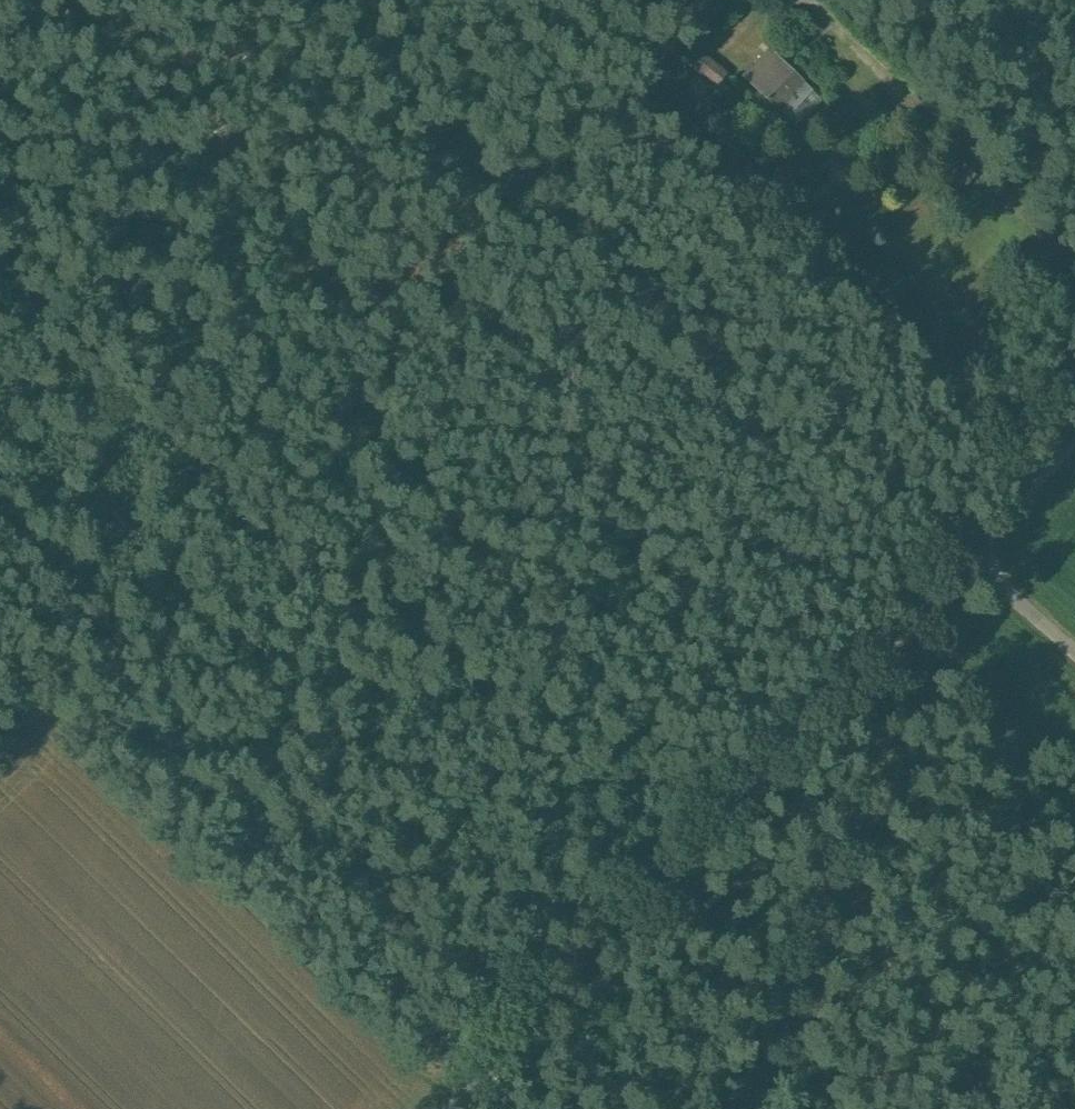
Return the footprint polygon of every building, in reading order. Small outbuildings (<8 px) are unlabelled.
[(803,80),(772,49),(745,74),(779,108),(803,80)] [(726,74),(701,55),(695,62),(717,82),(726,74)]
